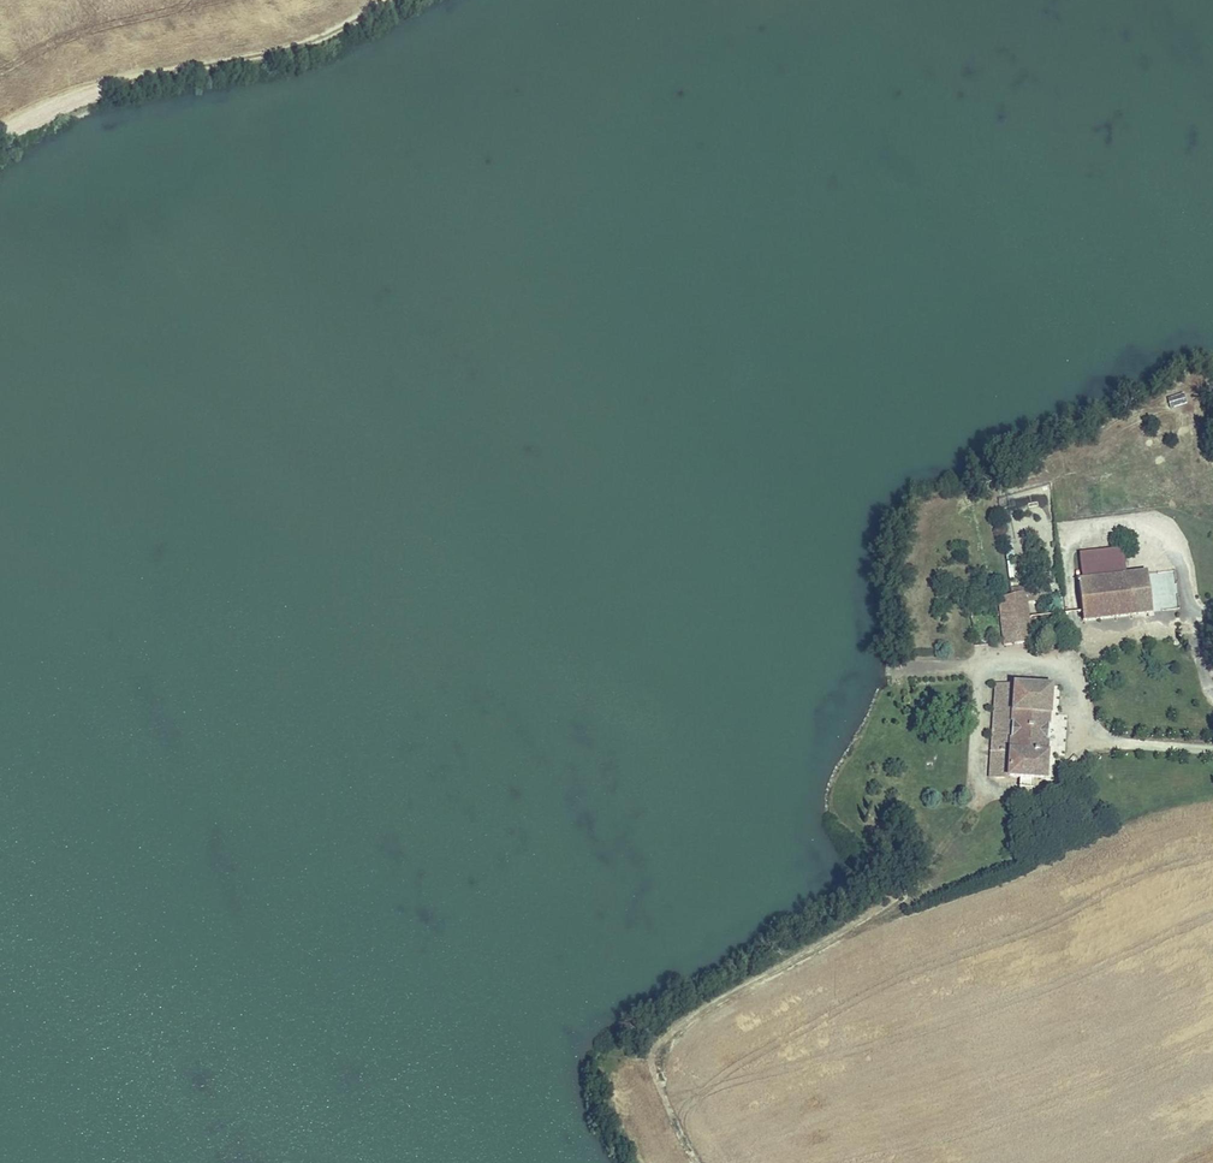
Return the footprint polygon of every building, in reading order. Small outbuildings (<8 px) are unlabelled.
[(1082,579),(1128,573),(1133,612),(1148,610),(1140,552),(1079,561),(1082,579)] [(1087,619),(1133,612),(1128,573),(1082,579),(1087,619)] [(1026,589),(1004,592),(1006,641),(1033,638),(1032,596),(1054,592),(1053,582),(1026,585),(1026,589)] [(996,682),(992,743),(1012,744),(1016,684),(996,682)] [(1012,744),(992,743),(990,774),(1047,777),(1052,686),(1016,684),(1012,744)]
